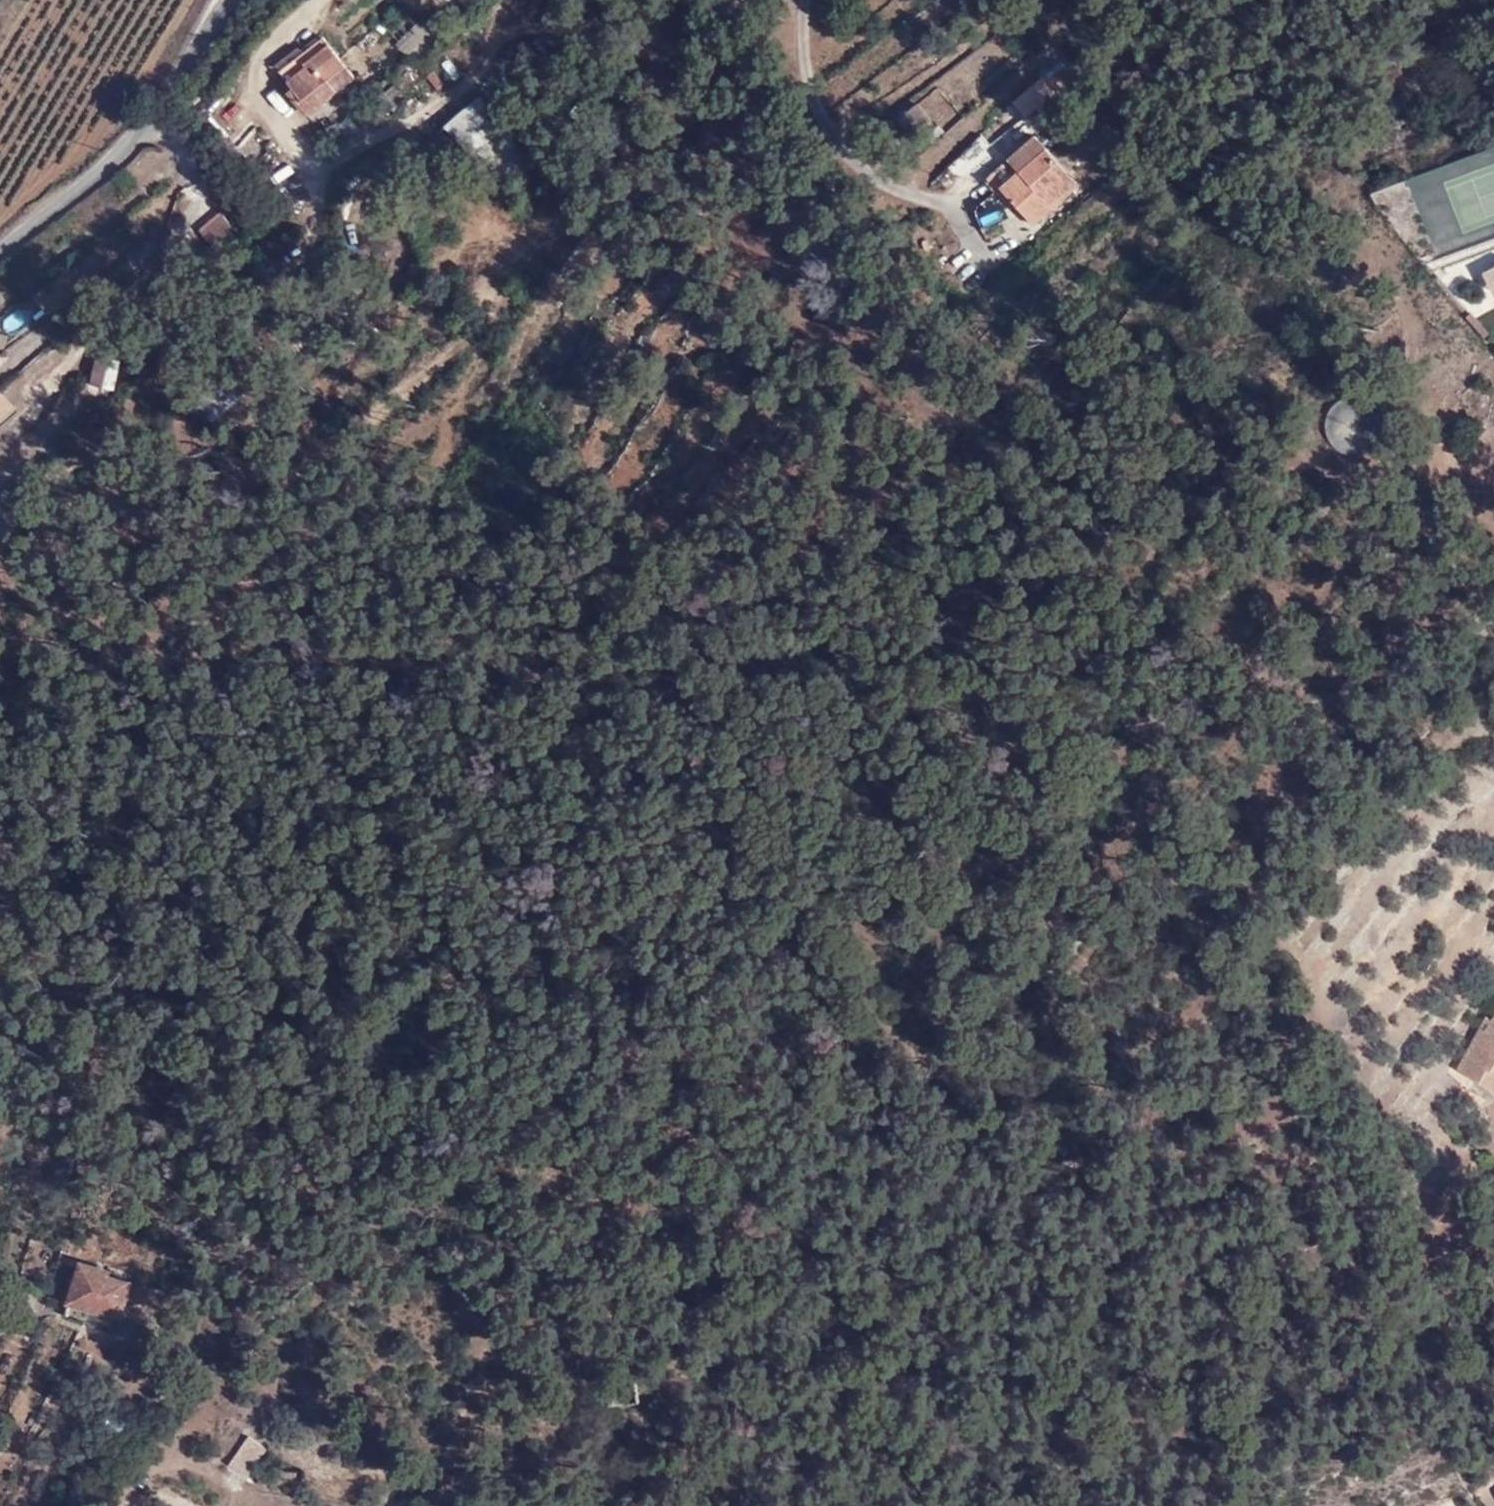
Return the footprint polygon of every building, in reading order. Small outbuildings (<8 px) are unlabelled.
[(1041,66),(1055,81),(1071,63),(1059,50),(1041,66)] [(277,86),(302,118),(345,85),(321,53),(277,86)] [(482,90),(445,121),(471,152),(508,121),(482,90)] [(898,95),(877,114),(892,129),(913,111),(898,95)] [(1024,125),(977,165),(988,177),(978,187),(1014,224),(1070,173),(1024,125)] [(97,360),(89,384),(112,392),(120,368),(97,360)] [(1392,402),(1381,387),(1372,393),(1364,385),(1356,384),(1345,382),(1336,384),(1323,396),(1320,414),(1327,431),(1340,439),(1357,440),(1370,433),(1377,421),(1378,408),(1392,402)] [(9,411),(0,400),(0,419),(9,411)] [(1463,1059),(1493,1078),(1493,1018),(1493,1019),(1488,1016),(1463,1059)] [(1448,1067),(1436,1085),(1455,1098),(1469,1080),(1448,1067)] [(108,1267),(83,1261),(73,1301),(123,1314),(132,1281),(106,1275),(108,1267)] [(151,1288),(136,1284),(133,1295),(148,1299),(151,1288)] [(232,1458),(250,1471),(269,1444),(251,1431),(232,1458)]
